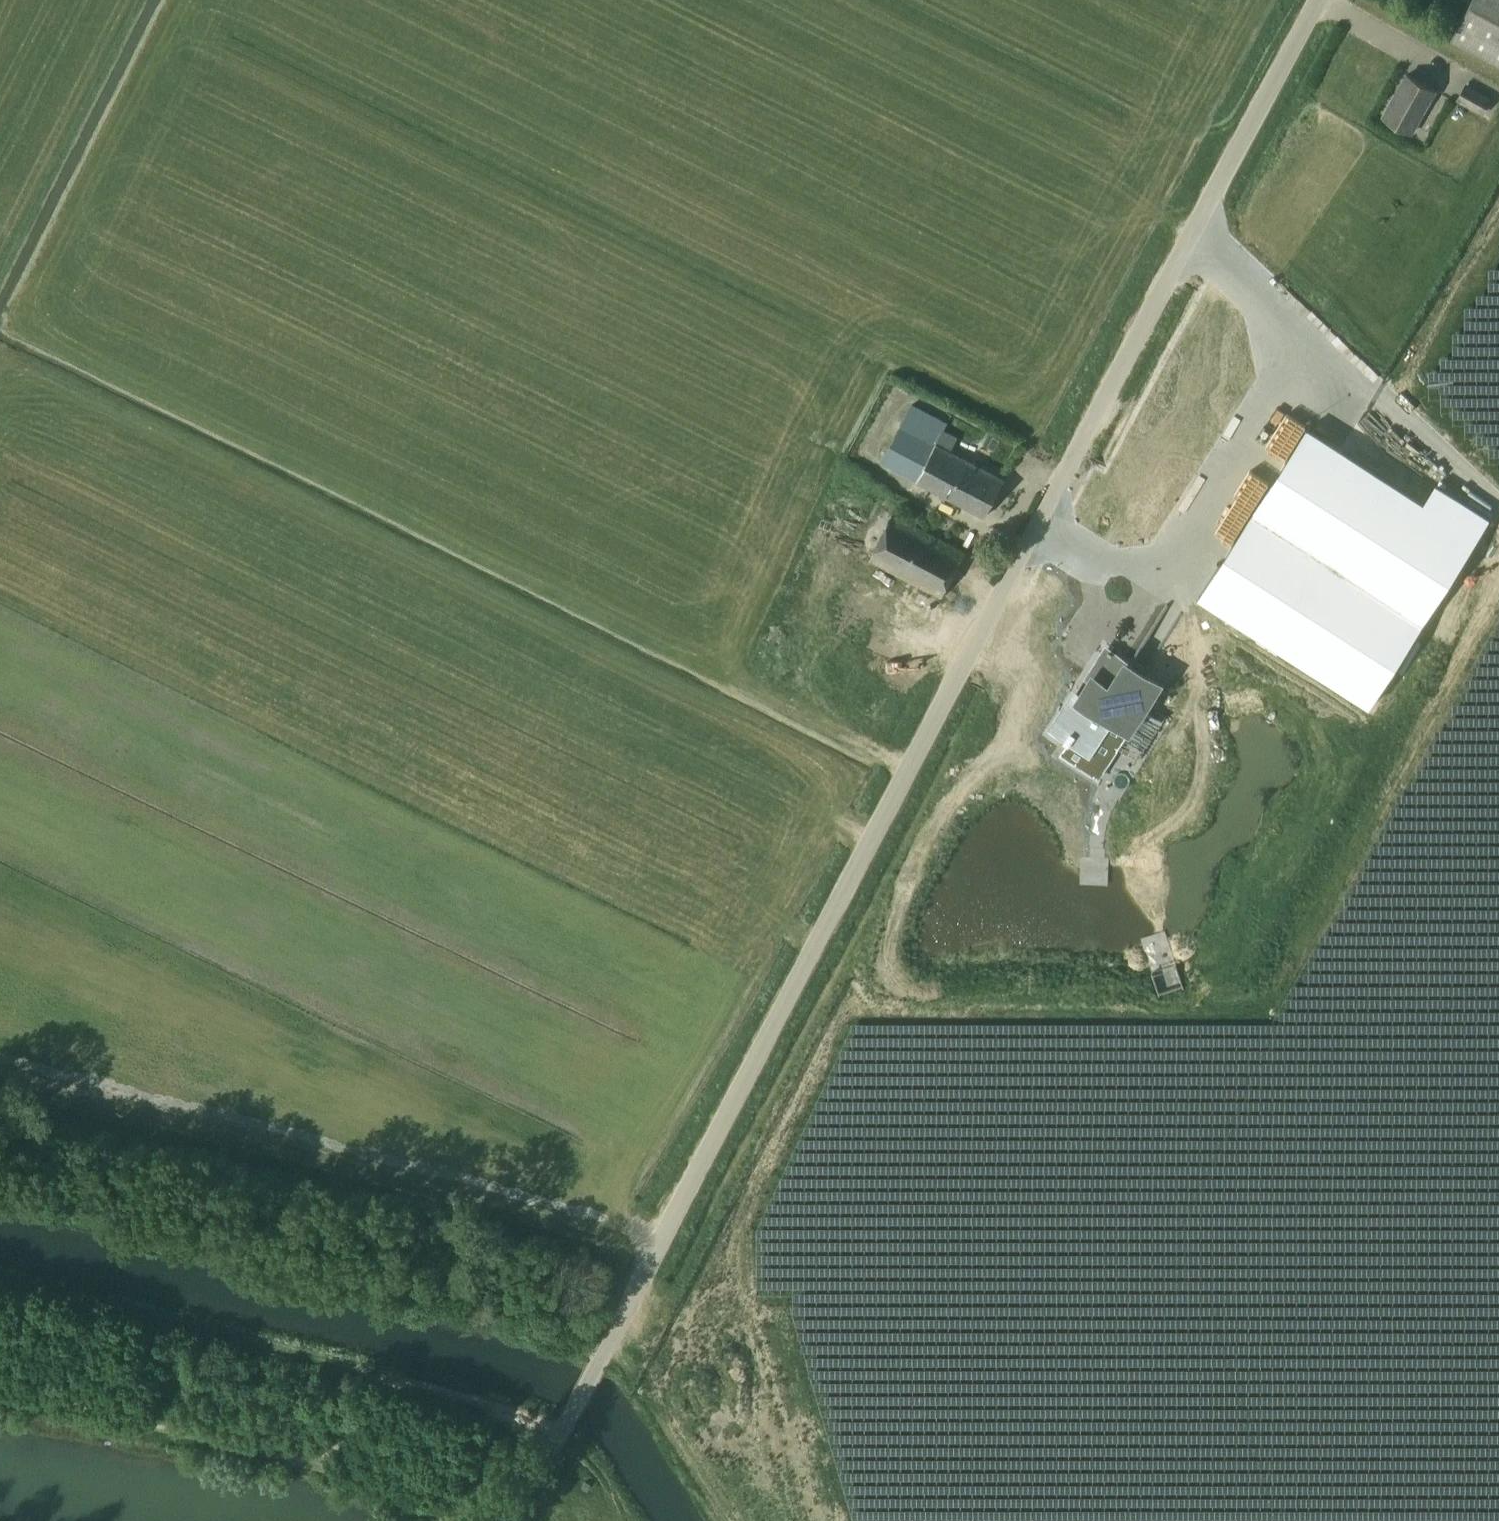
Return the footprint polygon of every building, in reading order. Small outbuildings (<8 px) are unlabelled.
[(1455,45),(1498,69),(1498,0),(1480,0),(1455,45)] [(1403,80),(1381,122),(1407,136),(1430,94),(1403,80)] [(1463,87),(1455,101),(1479,113),(1486,99),(1463,87)] [(1006,479),(938,443),(949,422),(914,404),(883,461),(919,480),(986,516),(1006,479)] [(1309,426),(1200,596),(1370,705),(1491,517),(1438,484),(1427,502),(1309,426)] [(894,514),(870,561),(943,598),(967,552),(894,514)] [(1093,703),(1071,737),(1088,747),(1080,760),(1118,784),(1137,754),(1154,764),(1177,729),(1160,718),(1177,691),(1144,671),(1128,696),(1111,685),(1098,706),(1093,703)]
